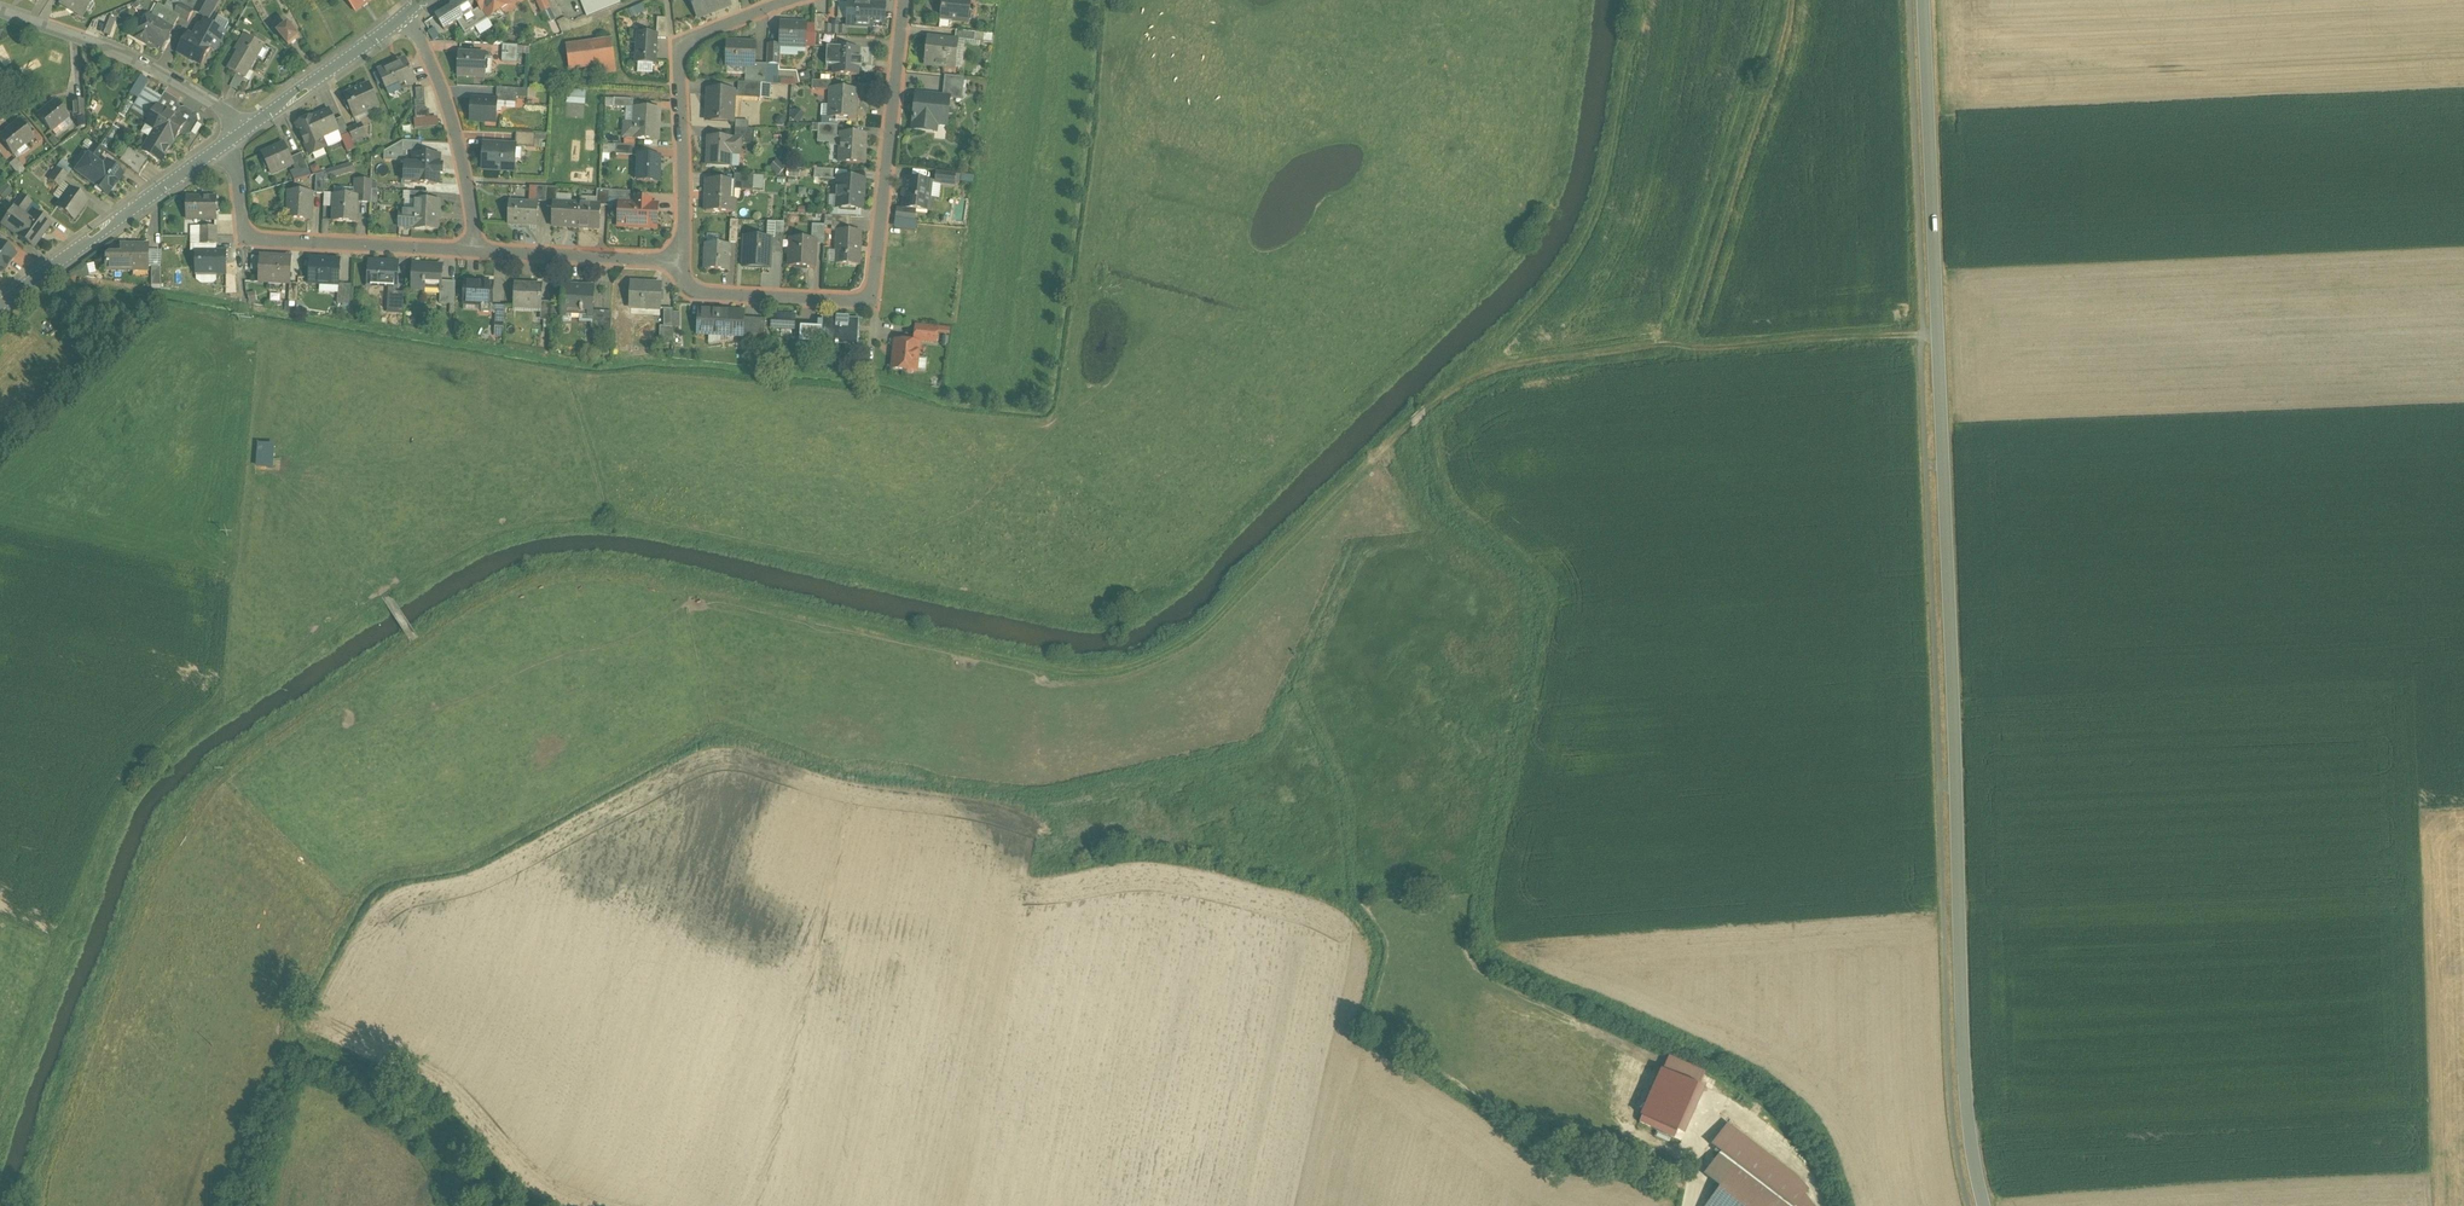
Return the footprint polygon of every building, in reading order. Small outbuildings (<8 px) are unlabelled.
[(59,3),(83,18),(94,0),(61,0),(59,3)] [(175,14),(175,15),(180,18),(188,22),(194,12),(201,0),(183,0),(175,14)] [(194,12),(208,19),(219,1),(218,0),(201,0),(194,12)] [(356,12),(372,0),(347,0),(356,12)] [(457,3),(456,2),(449,7),(449,8),(436,16),(445,30),(458,22),(465,34),(489,20),(488,18),(487,18),(481,8),(474,12),(470,6),(466,0),(461,0),(457,3)] [(477,2),(481,8),(487,18),(488,18),(503,9),(502,8),(501,9),(498,3),(503,0),(476,0),(477,2)] [(498,3),(501,9),(502,8),(503,9),(510,4),(507,0),(503,0),(498,3)] [(543,13),(551,9),(547,0),(537,0),(543,13)] [(587,17),(624,2),(623,0),(580,0),(587,17)] [(699,18),(730,6),(728,0),(692,0),(699,18)] [(849,1),(847,26),(872,27),(872,24),(884,25),(886,0),(872,0),(872,2),(849,1)] [(967,0),(943,0),(941,20),(969,23),(969,22),(968,22),(969,12),(970,13),(971,1),(967,0)] [(175,14),(159,5),(152,18),(173,29),(180,18),(175,15),(175,14)] [(632,18),(649,14),(647,5),(630,9),(632,18)] [(152,18),(149,16),(139,35),(137,39),(147,44),(149,40),(163,48),(173,29),(152,18)] [(825,17),(816,16),(815,35),(818,35),(824,36),(825,27),(825,17)] [(229,23),(219,17),(213,26),(224,32),(229,23)] [(113,36),(119,21),(112,18),(105,33),(113,36)] [(666,19),(658,19),(657,35),(658,35),(658,39),(668,39),(666,19)] [(200,26),(194,37),(189,34),(178,53),(188,59),(189,58),(202,66),(212,48),(216,50),(226,33),(224,32),(213,26),(206,22),(203,26),(200,26)] [(807,25),(781,23),(780,46),(780,47),(806,48),(807,25)] [(299,38),(289,25),(279,34),(289,46),(299,38)] [(846,28),(825,27),(824,36),(837,37),(839,37),(839,35),(846,35),(846,28)] [(976,34),(956,32),(956,40),(975,42),(976,34)] [(657,35),(638,34),(636,64),(656,65),(658,39),(658,35),(657,35)] [(994,36),(976,34),(975,42),(992,44),(994,36)] [(264,46),(245,35),(238,48),(241,49),(229,70),(245,79),(264,46)] [(824,36),(818,35),(817,44),(837,45),(837,37),(824,36)] [(958,42),(928,39),(925,66),(955,69),(958,42)] [(612,40),(567,46),(570,70),(602,66),(603,73),(616,71),(612,40)] [(755,45),(739,44),(739,43),(727,42),(726,67),(755,68),(756,43),(755,43),(755,45)] [(518,46),(503,45),(502,62),(518,63),(518,46)] [(780,46),(768,46),(767,64),(767,65),(779,65),(780,65),(780,47),(780,46)] [(859,50),(827,48),(826,66),(835,67),(835,75),(857,76),(858,68),(862,68),(863,59),(858,59),(858,50),(859,50)] [(486,54),(459,53),(458,76),(485,78),(486,54)] [(407,62),(390,69),(389,66),(379,71),(388,92),(405,84),(406,87),(417,82),(411,70),(411,71),(407,62)] [(767,64),(758,64),(757,84),(762,84),(766,84),(767,65),(767,64)] [(778,72),(779,65),(767,65),(766,84),(792,86),(800,84),(797,73),(778,72)] [(800,75),(802,84),(813,81),(811,72),(800,75)] [(965,79),(945,77),(943,98),(950,99),(950,100),(962,101),(965,79)] [(832,82),(812,81),(812,90),(831,91),(832,82)] [(757,84),(739,83),(738,94),(760,95),(760,99),(761,99),(762,84),(757,84)] [(370,84),(344,95),(354,118),(355,118),(354,116),(368,109),(369,111),(380,107),(370,84)] [(425,88),(416,89),(417,101),(415,101),(416,108),(426,107),(425,88)] [(517,89),(498,88),(497,97),(516,99),(517,89)] [(587,92),(569,90),(567,104),(585,106),(587,92)] [(857,91),(834,90),(833,106),(830,106),(830,118),(855,120),(856,108),(855,108),(856,92),(857,92),(857,91)] [(735,92),(708,91),(707,120),(734,122),(735,92)] [(177,102),(165,95),(147,124),(156,130),(142,155),(150,160),(150,161),(159,167),(175,141),(176,142),(181,133),(184,135),(190,133),(197,123),(195,116),(185,110),(179,112),(177,102)] [(943,98),(916,95),(915,110),(948,114),(950,100),(950,99),(943,98)] [(498,101),(472,99),(471,122),(496,123),(498,101)] [(634,100),(615,99),(614,108),(634,109),(634,100)] [(69,117),(56,101),(37,116),(50,132),(69,117)] [(83,101),(73,101),(74,118),(84,117),(83,101)] [(128,101),(101,146),(108,150),(135,106),(128,101)] [(426,107),(416,108),(416,111),(416,120),(430,119),(430,110),(426,111),(426,107)] [(660,110),(636,109),(635,125),(627,125),(627,124),(626,124),(625,137),(634,138),(634,139),(658,140),(658,139),(657,139),(657,130),(658,130),(659,129),(657,129),(657,121),(659,121),(660,110)] [(801,122),(805,114),(795,109),(791,118),(801,122)] [(915,123),(914,131),(927,132),(928,124),(947,126),(948,114),(915,110),(914,123),(915,123)] [(99,111),(93,122),(98,125),(105,114),(99,111)] [(330,111),(314,118),(313,118),(308,121),(317,142),(322,140),(331,136),(330,134),(338,130),(339,130),(335,122),(330,111)] [(343,118),(335,122),(339,130),(338,130),(342,138),(350,135),(349,131),(343,118)] [(20,121),(0,137),(0,140),(12,155),(25,145),(26,146),(34,139),(20,121)] [(317,142),(308,121),(298,125),(297,125),(311,156),(327,149),(322,140),(317,142)] [(362,125),(349,131),(350,135),(354,142),(367,136),(362,125)] [(838,126),(819,125),(818,137),(838,138),(838,126)] [(732,139),(709,138),(708,150),(710,150),(709,165),(708,165),(708,166),(731,168),(732,152),(740,152),(740,155),(741,155),(741,144),(754,145),(755,130),(736,129),(735,140),(732,140),(732,139)] [(338,130),(330,134),(331,136),(322,140),(327,149),(343,141),(342,138),(338,130)] [(536,135),(516,134),(516,144),(528,144),(527,148),(535,148),(536,135)] [(866,136),(841,134),(840,163),(865,165),(866,136)] [(350,135),(342,138),(343,141),(348,153),(356,149),(354,142),(350,135)] [(404,141),(385,152),(385,158),(403,159),(404,151),(403,151),(404,141)] [(423,142),(404,141),(403,151),(404,151),(415,151),(415,155),(422,155),(423,142)] [(94,146),(88,142),(85,147),(90,151),(94,146)] [(285,144),(263,154),(272,175),(294,165),(285,144)] [(104,152),(95,145),(94,146),(90,151),(86,157),(96,164),(96,163),(104,152)] [(503,147),(494,147),(495,145),(484,145),(483,170),(484,169),(502,170),(502,171),(515,172),(516,162),(513,161),(513,147),(516,147),(516,146),(503,146),(503,147)] [(635,146),(616,145),(615,155),(635,156),(635,146)] [(142,155),(130,147),(119,162),(139,176),(150,161),(150,160),(142,155)] [(310,171),(302,154),(294,158),(301,175),(310,171)] [(422,155),(415,155),(414,184),(439,185),(440,156),(422,155)] [(661,157),(638,156),(637,182),(659,183),(661,157)] [(25,171),(16,160),(9,166),(18,176),(25,171)] [(123,176),(106,163),(103,168),(96,163),(96,164),(96,168),(85,160),(75,173),(107,196),(116,184),(116,185),(123,176)] [(773,167),(781,175),(787,169),(779,161),(773,167)] [(67,176),(58,169),(49,181),(59,188),(67,176)] [(802,178),(802,169),(789,169),(789,178),(802,178)] [(834,170),(815,170),(814,179),(838,181),(838,180),(834,180),(834,170)] [(955,175),(937,173),(936,184),(954,186),(955,175)] [(754,176),(735,175),(734,184),(742,184),(742,191),(753,191),(754,176)] [(757,176),(757,191),(767,191),(767,176),(757,176)] [(326,179),(317,178),(316,195),(325,195),(326,179)] [(865,180),(839,178),(838,180),(838,181),(837,199),(839,199),(838,208),(836,208),(836,209),(862,211),(863,210),(862,210),(863,192),(864,192),(865,180)] [(731,182),(708,181),(706,212),(735,214),(736,201),(730,201),(731,182)] [(936,184),(907,181),(904,209),(917,211),(918,207),(931,208),(932,195),(930,194),(931,184),(936,184)] [(371,187),(362,186),(361,203),(370,204),(371,187)] [(547,188),(538,188),(537,202),(546,202),(547,188)] [(557,189),(547,188),(546,202),(546,208),(553,208),(554,203),(557,204),(557,189)] [(70,189),(56,209),(73,221),(87,201),(70,189)] [(610,191),(598,191),(597,206),(601,206),(601,207),(609,207),(609,200),(610,191)] [(630,192),(610,191),(609,200),(630,201),(630,192)] [(311,222),(313,194),(290,193),(291,193),(291,209),(289,209),(288,220),(311,222)] [(429,194),(410,193),(410,201),(417,201),(417,200),(429,201),(429,194)] [(31,203),(22,196),(14,207),(23,214),(31,203)] [(358,197),(335,196),(334,222),(357,224),(357,223),(356,223),(357,210),(358,210),(358,197)] [(217,198),(187,198),(187,220),(217,221),(217,198)] [(429,201),(417,200),(417,201),(416,216),(404,215),(404,228),(415,229),(415,230),(437,232),(438,213),(439,213),(439,201),(429,201)] [(539,204),(510,203),(509,225),(509,224),(522,225),(538,226),(539,204)] [(557,204),(554,203),(553,208),(552,227),(580,229),(581,205),(557,204)] [(658,206),(629,204),(628,227),(657,229),(658,206)] [(597,206),(581,205),(580,229),(600,230),(601,207),(601,206),(597,206)] [(50,226),(33,213),(22,228),(16,236),(34,248),(50,226)] [(851,217),(832,216),(832,225),(839,226),(839,232),(850,232),(851,217)] [(22,228),(7,218),(2,225),(16,236),(22,228)] [(826,226),(813,226),(812,241),(816,241),(816,245),(825,246),(826,226)] [(217,228),(202,228),(202,237),(217,237),(217,228)] [(739,230),(730,229),(730,243),(738,244),(739,230)] [(850,232),(839,232),(837,265),(859,266),(861,233),(850,232)] [(784,234),(775,233),(774,253),(783,253),(784,234)] [(217,237),(202,237),(202,245),(217,245),(217,237)] [(772,239),(745,238),(744,269),(770,270),(771,253),(772,239)] [(812,241),(791,239),(789,267),(815,269),(816,245),(816,241),(812,241)] [(5,268),(13,258),(7,254),(10,250),(2,245),(0,243),(0,264),(5,268)] [(730,247),(707,245),(706,257),(709,257),(708,271),(729,272),(730,247)] [(149,247),(138,247),(132,247),(132,246),(120,246),(120,256),(108,256),(105,259),(105,271),(133,271),(133,270),(149,270),(149,271),(150,271),(150,246),(149,246),(149,247)] [(175,246),(175,255),(185,255),(185,246),(175,246)] [(227,253),(197,253),(197,275),(227,275),(227,253)] [(279,259),(262,258),(261,258),(260,283),(272,284),(272,280),(291,281),(292,259),(279,258),(279,259)] [(329,263),(312,262),(312,260),(311,260),(310,284),(339,286),(339,285),(340,262),(329,261),(329,263)] [(399,265),(370,263),(369,287),(397,288),(399,265)] [(433,267),(414,266),(414,265),(413,290),(425,291),(425,286),(441,287),(441,292),(442,292),(442,282),(443,267),(433,266),(433,267)] [(161,267),(152,267),(152,286),(161,286),(161,267)] [(456,283),(442,282),(442,292),(441,292),(440,305),(455,305),(456,283)] [(480,283),(465,283),(464,305),(482,306),(482,313),(492,314),(494,284),(493,284),(493,285),(480,285),(480,283)] [(299,284),(290,284),(289,303),(298,304),(299,284)] [(661,287),(644,286),(644,285),(631,284),(630,308),(661,310),(662,285),(661,285),(661,287)] [(352,286),(339,285),(339,286),(342,286),(341,304),(338,304),(351,305),(352,286)] [(542,287),(516,285),(515,307),(516,307),(516,304),(525,304),(525,308),(541,309),(542,287)] [(594,289),(564,288),(563,316),(582,317),(582,314),(584,314),(584,312),(592,312),(592,317),(593,317),(593,312),(594,289)] [(405,294),(396,293),(395,312),(404,312),(405,294)] [(554,303),(545,303),(544,322),(553,322),(554,303)] [(506,307),(497,307),(496,326),(505,326),(506,307)] [(673,310),(664,309),(664,328),(673,329),(673,310)] [(724,312),(699,311),(698,335),(734,337),(734,335),(743,335),(744,321),(744,313),(743,313),(743,315),(724,314),(724,312)] [(613,313),(593,312),(593,317),(592,317),(592,331),(612,333),(613,313)] [(795,318),(772,317),(772,329),(795,330),(795,318)] [(849,319),(837,318),(837,319),(823,319),(822,330),(822,342),(822,343),(823,343),(823,342),(836,343),(836,346),(839,346),(846,346),(846,353),(858,354),(860,320),(849,320),(849,319)] [(766,322),(744,321),(743,335),(750,336),(751,340),(765,338),(766,322)] [(938,330),(916,327),(915,341),(937,343),(938,334),(938,330)] [(822,330),(802,329),(801,344),(816,344),(816,342),(822,342),(822,330)] [(920,345),(896,342),(893,370),(906,371),(908,373),(912,374),(914,372),(917,372),(920,345)] [(274,449),(261,448),(260,462),(272,464),(274,449)] [(1704,1091),(1662,1072),(1642,1117),(1684,1136),(1704,1091)] [(1739,1166),(1791,1205),(1796,1205),(1805,1195),(1808,1191),(1798,1179),(1728,1127),(1714,1146),(1739,1166)] [(1739,1166),(1728,1181),(1727,1180),(1708,1205),(1791,1205),(1739,1166)] [(1796,1205),(1813,1205),(1805,1195),(1796,1205)]
